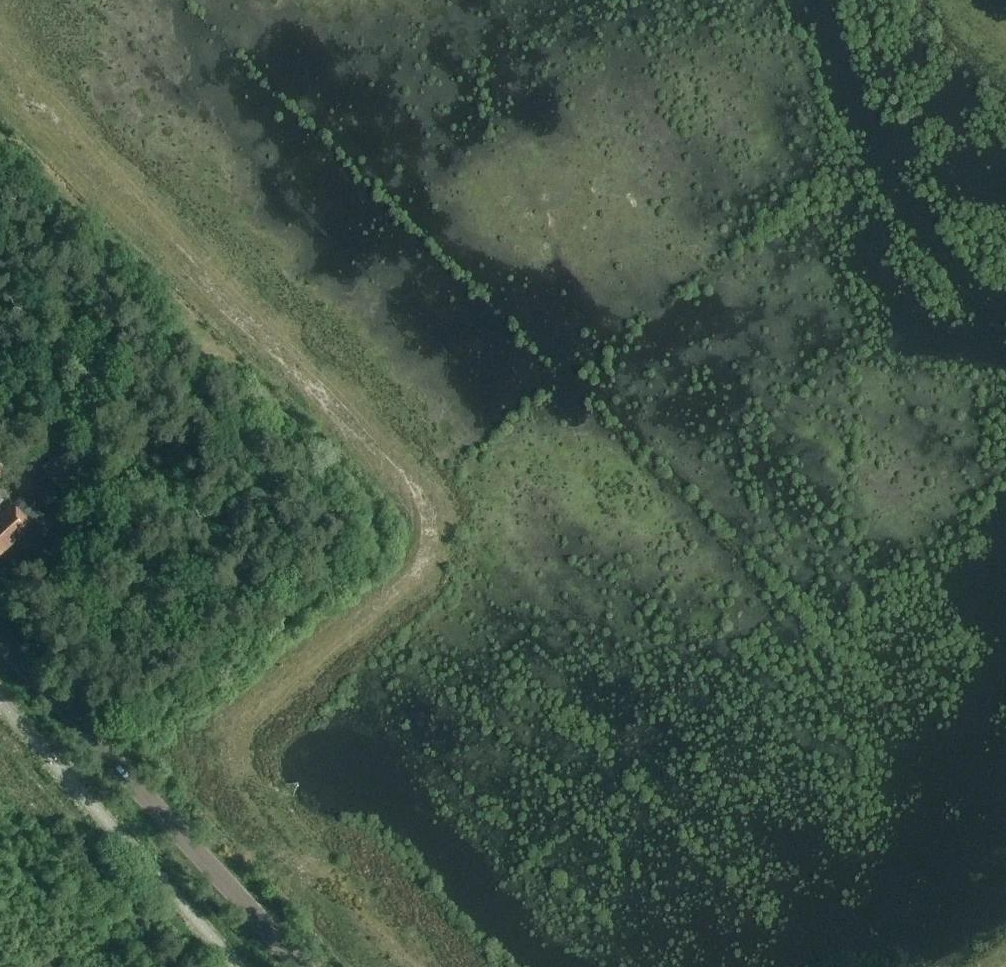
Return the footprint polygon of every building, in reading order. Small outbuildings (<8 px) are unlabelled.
[(23,536),(33,526),(12,503),(0,515),(0,555),(1,556),(23,536)]
